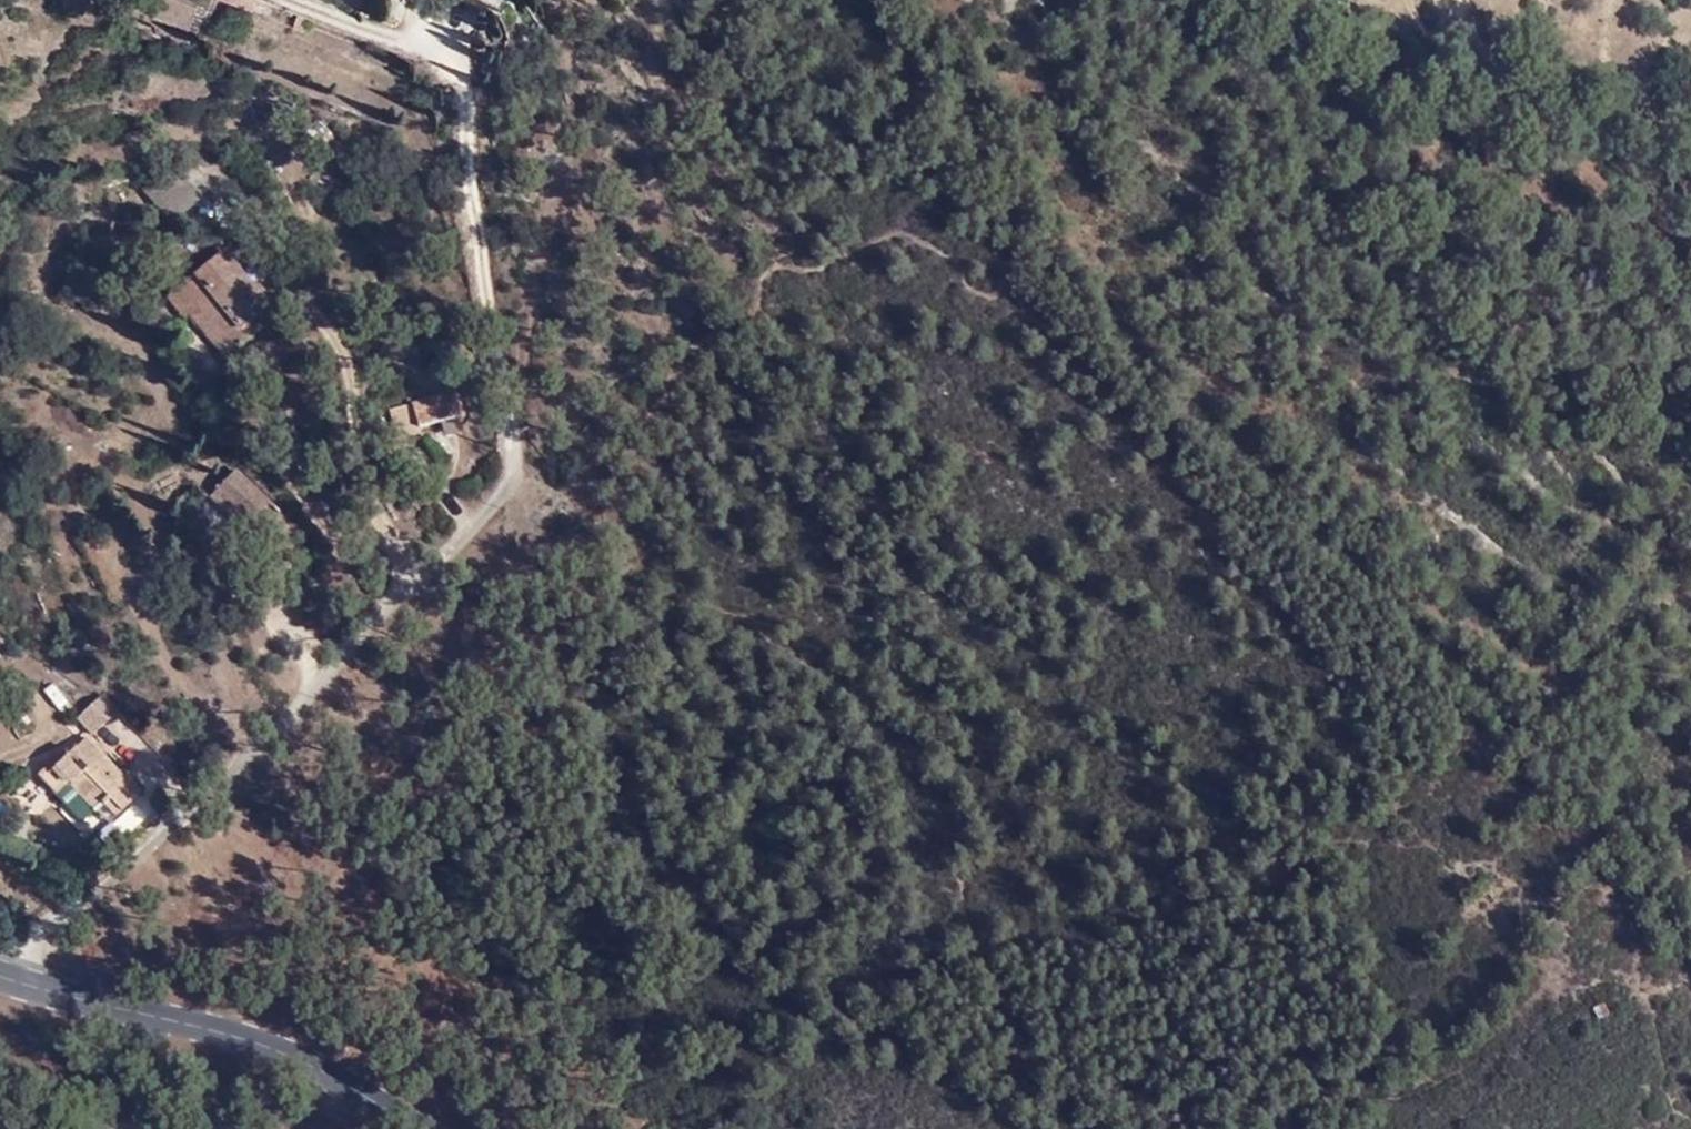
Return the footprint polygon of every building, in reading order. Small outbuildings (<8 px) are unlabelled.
[(172,172),(139,198),(167,232),(200,204),(172,172)] [(225,253),(162,304),(177,325),(187,321),(221,361),(265,325),(256,313),(268,303),(225,253)] [(462,386),(423,396),(432,420),(467,410),(462,386)] [(69,748),(44,769),(59,790),(76,780),(102,811),(112,803),(124,818),(151,795),(139,779),(132,785),(97,740),(75,756),(69,748)]
